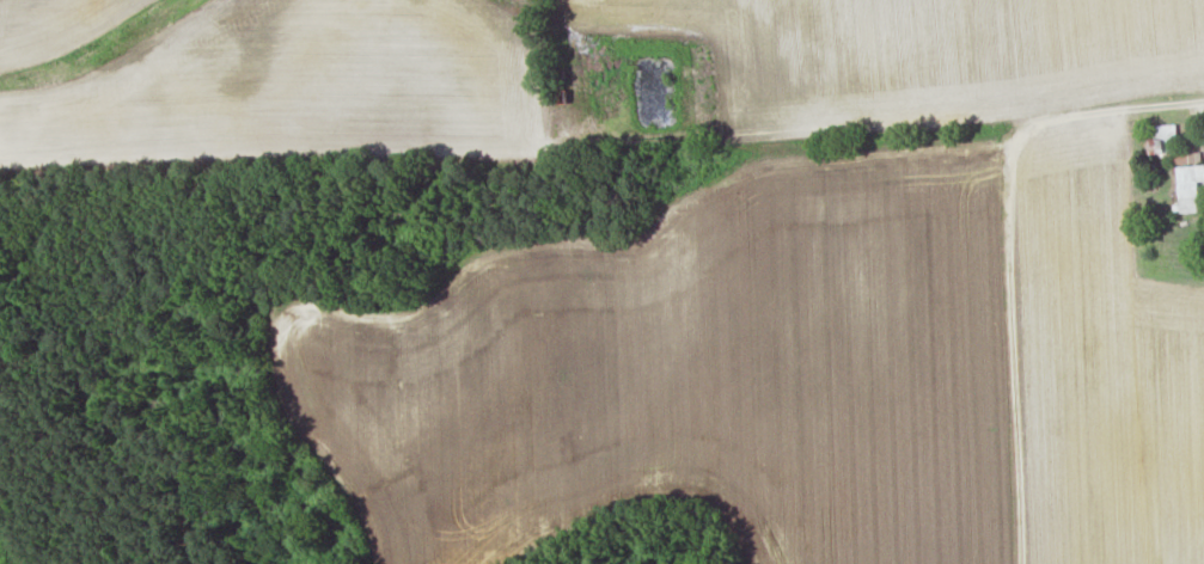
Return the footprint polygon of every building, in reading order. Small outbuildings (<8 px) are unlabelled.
[(1200,212),(1199,182),(1203,181),(1203,165),(1178,166),(1179,213),(1200,212)]
